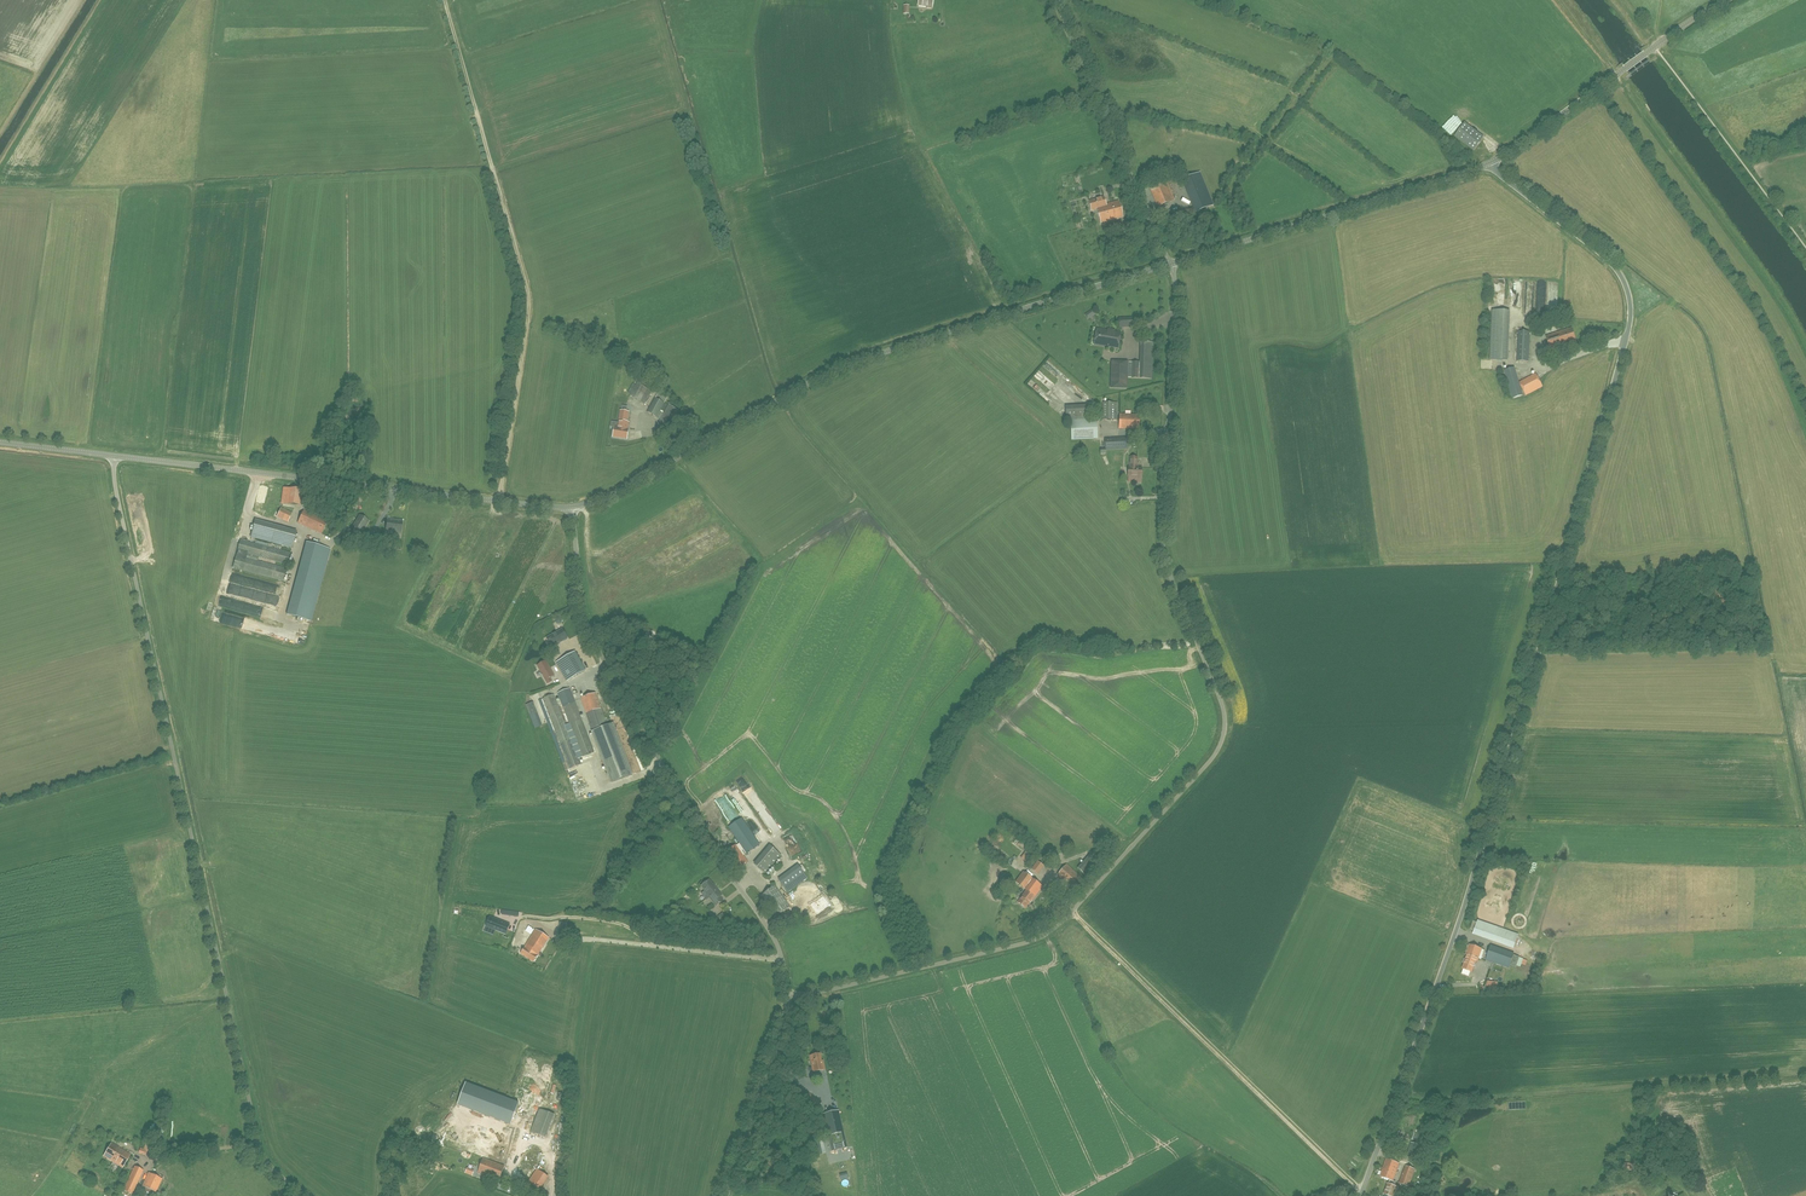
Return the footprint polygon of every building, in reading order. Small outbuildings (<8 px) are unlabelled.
[(918,6),(927,7),(927,8),(931,8),(931,7),(932,7),(933,0),(919,0),(918,6)] [(1481,141),(1462,127),(1455,136),(1474,151),(1481,141)] [(1152,188),(1159,207),(1176,201),(1169,182),(1152,188)] [(1189,193),(1197,212),(1213,205),(1205,187),(1189,193)] [(1092,210),(1097,209),(1101,223),(1123,217),(1119,201),(1106,204),(1104,197),(1101,198),(1101,197),(1097,198),(1097,199),(1089,201),(1092,210)] [(1135,221),(1121,225),(1124,236),(1138,232),(1135,221)] [(1134,242),(1138,248),(1144,243),(1140,238),(1134,242)] [(1089,319),(1097,313),(1093,309),(1086,314),(1089,319)] [(1492,310),(1489,360),(1507,361),(1510,311),(1492,310)] [(1136,317),(1119,318),(1119,327),(1136,326),(1136,317)] [(1572,328),(1546,337),(1550,350),(1576,342),(1572,328)] [(1108,329),(1108,331),(1096,329),(1094,344),(1118,348),(1121,333),(1115,332),(1115,330),(1108,329)] [(1518,331),(1517,362),(1528,362),(1530,332),(1518,331)] [(1132,378),(1151,378),(1153,342),(1140,342),(1139,362),(1132,362),(1132,378)] [(1127,377),(1127,362),(1111,361),(1110,388),(1126,388),(1127,377)] [(1523,396),(1514,368),(1505,371),(1513,399),(1523,396)] [(652,391),(645,387),(650,376),(642,373),(630,396),(645,404),(652,391)] [(1536,374),(1519,383),(1526,396),(1543,387),(1536,374)] [(647,412),(657,417),(660,419),(663,413),(660,411),(665,403),(664,403),(667,398),(658,392),(655,398),(647,412)] [(1103,403),(1103,420),(1117,420),(1117,403),(1103,403)] [(667,430),(678,410),(669,405),(658,425),(667,430)] [(1066,420),(1070,420),(1071,439),(1097,438),(1096,418),(1088,419),(1088,405),(1065,406),(1066,420)] [(614,427),(613,436),(627,439),(628,429),(628,424),(640,426),(642,412),(624,409),(622,423),(622,425),(618,424),(618,427),(614,427)] [(1144,414),(1123,413),(1122,428),(1143,429),(1144,414)] [(1127,437),(1105,438),(1105,448),(1100,449),(1100,454),(1106,454),(1106,450),(1128,449),(1127,437)] [(1128,467),(1128,477),(1141,477),(1142,468),(1137,467),(1138,457),(1130,457),(1130,467),(1128,467)] [(266,482),(258,512),(275,516),(278,505),(292,509),(298,488),(284,484),(283,487),(266,482)] [(276,517),(288,522),(292,513),(281,507),(276,517)] [(297,522),(321,534),(327,521),(303,510),(297,522)] [(360,515),(352,527),(354,528),(350,536),(356,540),(361,532),(368,521),(360,515)] [(256,519),(251,536),(292,548),(297,530),(256,519)] [(392,532),(400,533),(402,522),(387,520),(386,527),(385,532),(392,533),(392,532)] [(233,567),(283,581),(286,569),(246,558),(247,553),(288,564),(291,553),(263,546),(240,540),(233,567)] [(329,549),(311,544),(292,616),(300,618),(299,621),(302,622),(303,619),(310,621),(329,549)] [(567,638),(562,629),(546,638),(549,642),(552,640),(555,645),(567,638)] [(575,652),(559,660),(570,679),(586,670),(575,652)] [(544,683),(553,679),(547,664),(538,667),(544,683)] [(558,693),(570,724),(566,726),(553,694),(543,698),(557,735),(570,768),(581,764),(578,759),(583,757),(594,752),(569,688),(558,693)] [(581,698),(591,729),(606,725),(596,693),(581,698)] [(536,728),(544,726),(536,701),(528,704),(536,728)] [(591,731),(611,783),(633,774),(613,723),(591,731)] [(737,783),(730,786),(739,804),(746,801),(737,783)] [(759,844),(741,818),(729,826),(740,843),(736,845),(727,851),(738,868),(747,861),(743,855),(759,844)] [(781,856),(772,848),(769,846),(754,864),(757,867),(757,866),(766,874),(781,856)] [(1044,866),(1037,861),(1031,869),(1038,874),(1044,866)] [(1082,879),(1066,864),(1057,875),(1072,889),(1082,879)] [(808,878),(803,873),(797,865),(778,879),(784,887),(787,893),(808,878)] [(1017,902),(1024,908),(1028,903),(1029,903),(1042,886),(1023,872),(1015,882),(1026,890),(1017,902)] [(1005,873),(999,880),(1007,886),(1012,879),(1005,873)] [(701,886),(716,905),(722,901),(719,897),(722,895),(715,886),(714,887),(708,880),(701,886)] [(761,895),(776,916),(790,906),(775,885),(761,895)] [(823,896),(815,902),(815,901),(810,904),(817,914),(823,910),(822,910),(829,905),(823,896)] [(730,916),(726,910),(717,916),(722,922),(730,916)] [(508,924),(493,918),(489,927),(505,933),(508,924)] [(1474,931),(1515,945),(1518,935),(1478,920),(1474,931)] [(535,929),(521,953),(534,961),(548,937),(535,929)] [(1466,954),(1467,955),(1466,958),(1464,958),(1463,962),(1464,963),(1462,969),(1463,969),(1461,974),(1469,976),(1470,971),(1472,972),(1476,960),(1477,961),(1482,948),(1469,944),(1466,954)] [(1523,959),(1513,956),(1514,953),(1491,945),(1486,960),(1509,968),(1509,966),(1516,968),(1516,966),(1520,967),(1523,959)] [(810,1055),(813,1071),(824,1069),(823,1060),(821,1061),(820,1053),(810,1055)] [(796,1099),(810,1112),(819,1103),(805,1089),(796,1099)] [(518,1103),(492,1093),(484,1115),(510,1124),(518,1103)] [(539,1108),(530,1132),(545,1137),(554,1114),(539,1108)] [(839,1110),(823,1114),(828,1135),(832,1150),(832,1151),(842,1148),(847,1147),(844,1132),(839,1110)] [(1412,1140),(1426,1145),(1428,1137),(1415,1132),(1412,1140)] [(822,1153),(818,1135),(809,1137),(813,1155),(822,1153)] [(147,1140),(144,1149),(140,1148),(138,1153),(152,1157),(154,1152),(149,1150),(152,1141),(147,1140)] [(131,1154),(112,1142),(104,1155),(122,1167),(131,1154)] [(1421,1146),(1411,1142),(1406,1156),(1416,1160),(1421,1146)] [(478,1172),(499,1180),(504,1166),(483,1158),(478,1172)] [(1393,1180),(1399,1163),(1386,1159),(1380,1176),(1390,1179),(1393,1180)] [(1631,1171),(1632,1163),(1622,1162),(1621,1169),(1631,1171)] [(1405,1165),(1399,1183),(1409,1187),(1415,1169),(1405,1165)] [(135,1166),(123,1189),(132,1194),(143,1170),(135,1166)] [(467,1173),(474,1176),(476,1170),(469,1167),(467,1173)] [(530,1181),(543,1189),(552,1175),(539,1167),(530,1181)] [(162,1179),(157,1176),(148,1172),(142,1185),(145,1187),(144,1191),(154,1195),(156,1192),(162,1179)] [(1390,1179),(1390,1180),(1388,1183),(1384,1194),(1391,1195),(1393,1195),(1395,1192),(1396,1192),(1398,1187),(1394,1185),(1396,1181),(1393,1180),(1390,1179)]
